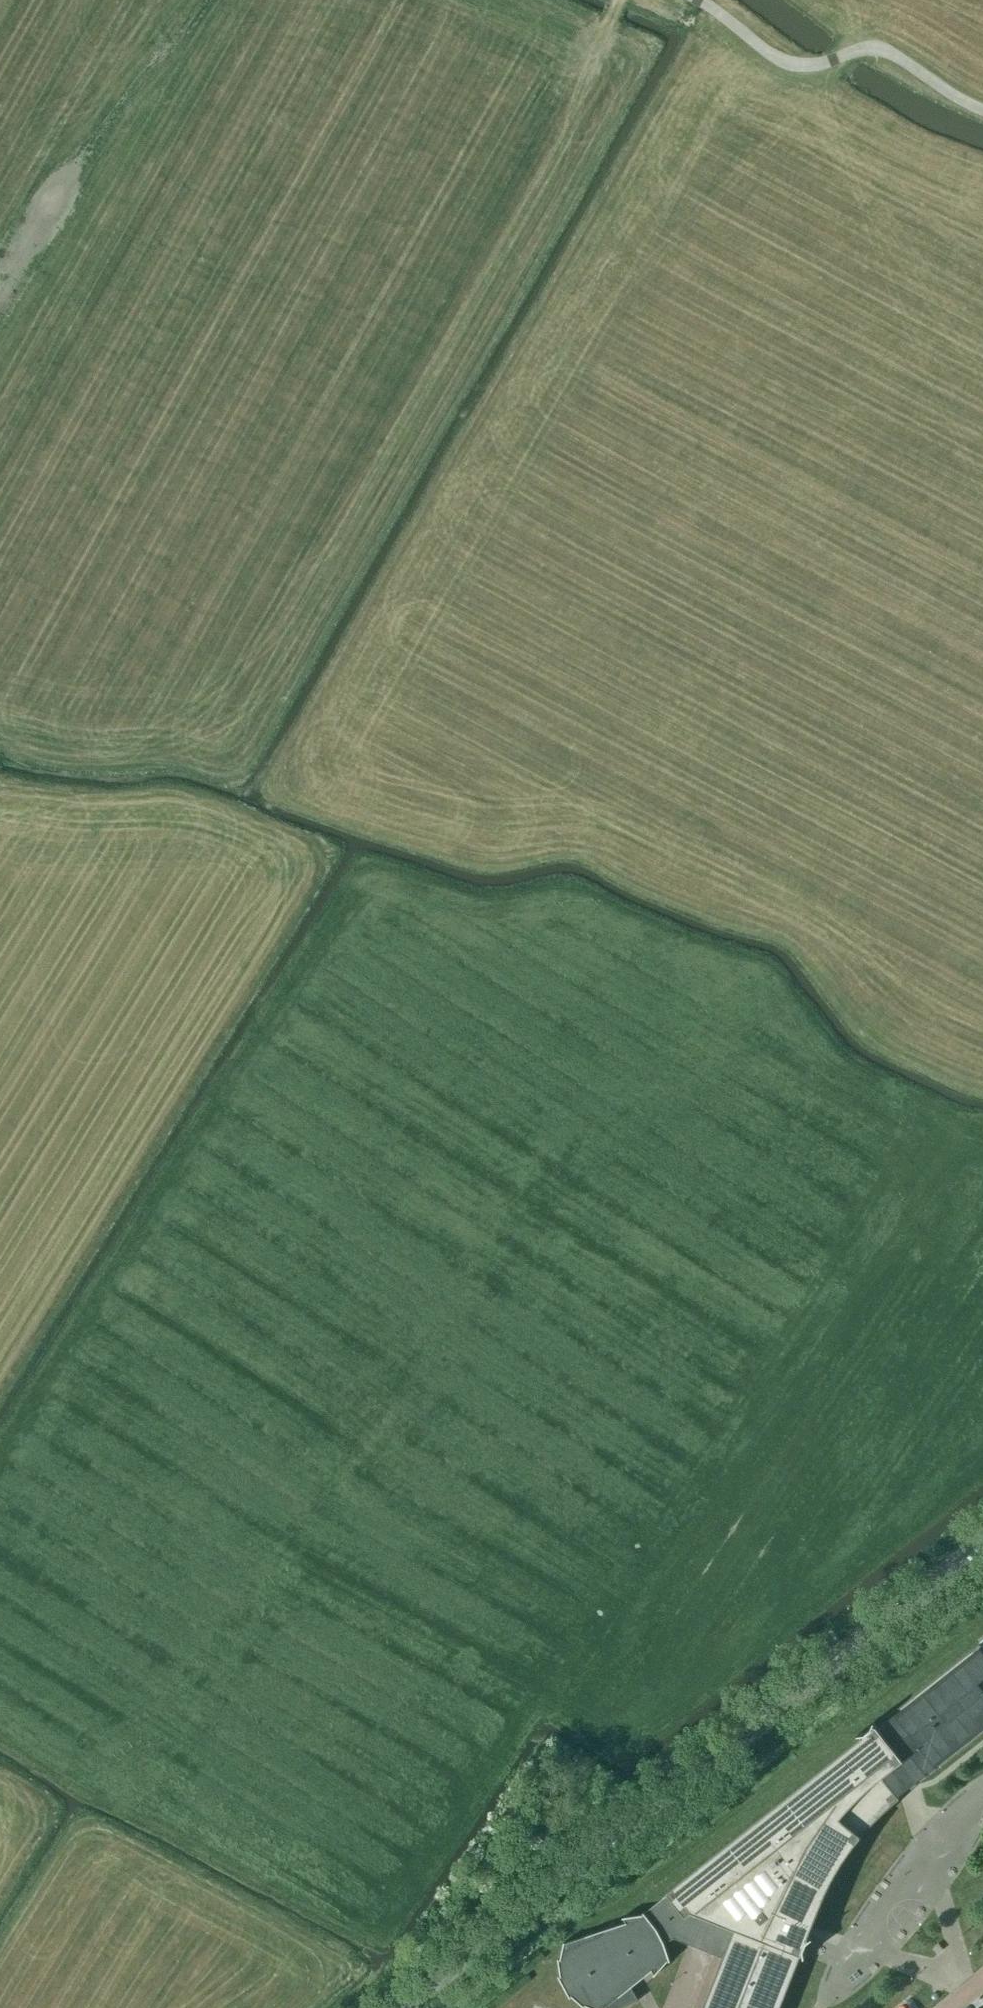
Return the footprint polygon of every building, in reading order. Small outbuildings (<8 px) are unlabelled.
[(982,1733),(982,1689),(979,1684),(982,1680),(982,1647),(980,1643),(876,1725),(875,1724),(876,1721),(875,1721),(866,1732),(859,1733),(859,1734),(862,1734),(863,1736),(668,1891),(669,1892),(644,1913),(643,1914),(623,1917),(623,1918),(625,1918),(627,1922),(566,1942),(565,1942),(562,1958),(559,1958),(559,1976),(571,1998),(584,2006),(586,2007),(589,2007),(605,2007),(607,2006),(608,2007),(623,2007),(639,2000),(632,1987),(641,1979),(653,1970),(655,1974),(654,1975),(655,1976),(668,1961),(669,1960),(670,1961),(671,1961),(665,1943),(684,1933),(690,1936),(726,1950),(704,2007),(781,2007),(793,1977),(803,1953),(805,1954),(805,1957),(806,1956),(805,1949),(807,1946),(808,1942),(814,1937),(813,1936),(809,1937),(813,1926),(822,1903),(828,1891),(833,1879),(840,1868),(847,1857),(854,1846),(862,1835),(871,1826),(880,1816),(890,1807),(901,1798),(911,1790),(922,1781),(982,1733)]
